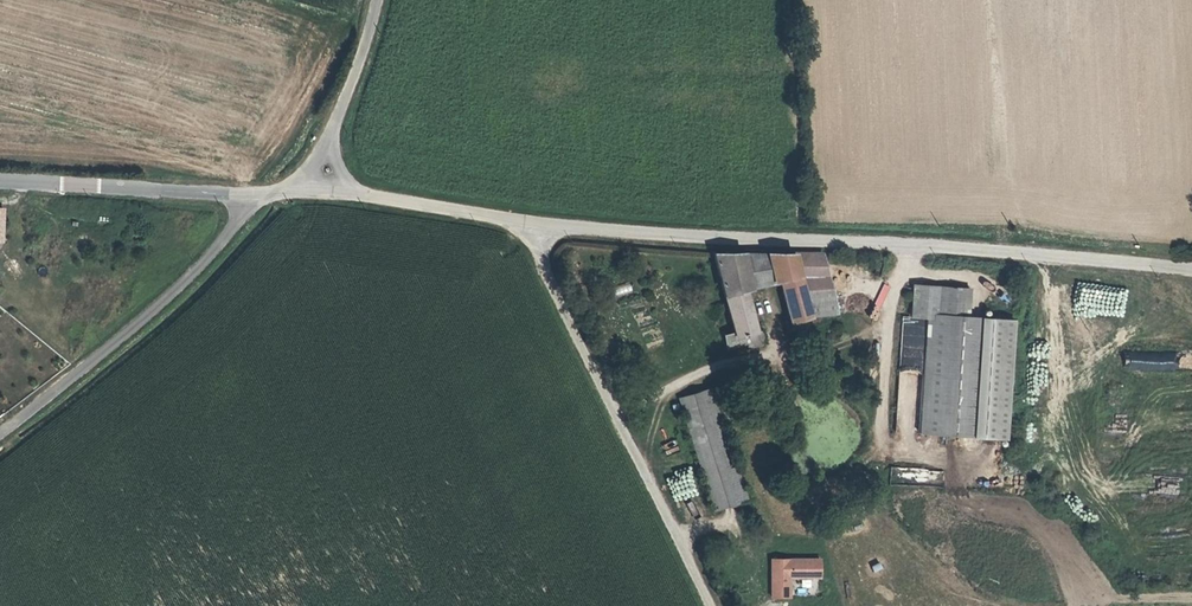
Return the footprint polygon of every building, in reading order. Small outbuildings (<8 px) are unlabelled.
[(78,245),(88,247),(89,236),(80,234),(78,245)] [(750,283),(748,272),(744,253),(715,253),(723,289),(748,287),(747,284),(750,283)] [(773,254),(744,253),(748,272),(777,272),(773,254)] [(773,253),(773,254),(777,272),(779,280),(786,279),(797,325),(814,320),(812,314),(838,308),(824,253),(773,253)] [(901,308),(889,429),(967,435),(979,315),(966,314),(968,287),(912,282),(909,309),(901,308)] [(617,297),(632,290),(629,283),(614,290),(617,297)] [(726,347),(752,342),(750,330),(758,328),(748,287),(723,289),(732,330),(723,333),(726,347)] [(1012,318),(979,315),(967,435),(1000,439),(1012,318)] [(760,328),(758,328),(750,330),(752,342),(753,348),(771,344),(769,334),(762,336),(760,328)] [(678,398),(714,510),(747,499),(711,387),(678,398)] [(1146,396),(1171,393),(1170,387),(1146,390),(1146,396)] [(1108,432),(1128,432),(1128,423),(1108,423),(1108,432)] [(890,467),(890,484),(919,484),(919,467),(890,467)] [(822,579),(822,558),(770,558),(771,599),(792,598),(792,579),(822,579)]
